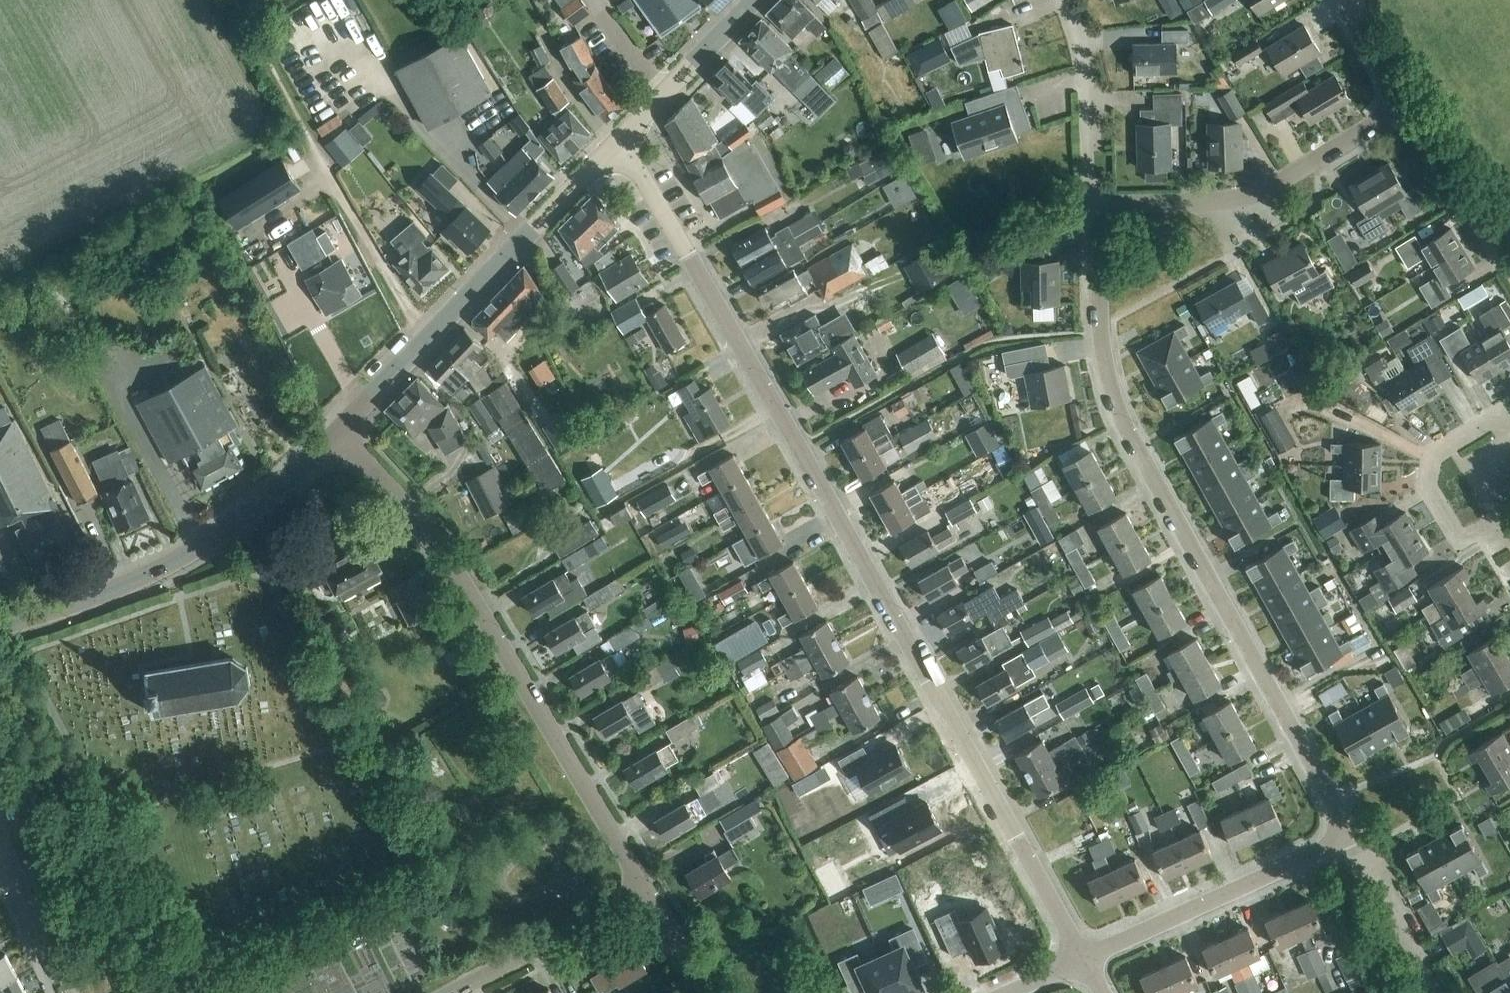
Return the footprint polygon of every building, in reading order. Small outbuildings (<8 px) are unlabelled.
[(591,12),(582,0),(555,0),(561,8),(560,9),(572,25),(591,12)] [(620,4),(625,12),(637,3),(635,0),(625,0),(620,4)] [(696,0),(637,0),(660,33),(698,5),(700,8),(701,7),(696,0)] [(716,13),(728,0),(704,0),(716,13)] [(814,16),(815,15),(799,0),(780,0),(767,13),(792,38),(806,24),(817,36),(826,27),(814,16)] [(880,11),(873,0),(849,0),(862,21),(880,11)] [(959,23),(967,19),(956,0),(955,0),(948,4),(959,23)] [(988,0),(968,0),(973,9),(988,0)] [(1180,1),(1186,12),(1203,2),(1202,0),(1181,0),(1180,1)] [(1234,0),(1206,0),(1205,0),(1212,13),(1234,0)] [(1283,0),(1250,0),(1259,15),(1283,0)] [(474,35),(493,25),(483,8),(465,19),(474,35)] [(824,88),(790,54),(794,50),(762,19),(740,41),(772,73),(777,67),(796,86),(795,87),(810,102),(824,88)] [(874,27),(889,54),(902,46),(887,19),(874,27)] [(974,36),(952,46),(961,64),(985,58),(989,70),(1002,67),(1004,76),(1024,70),(1012,25),(979,33),(979,34),(974,36)] [(1323,66),(1316,55),(1321,52),(1304,25),(1266,48),(1283,75),(1299,65),(1306,76),(1323,66)] [(1133,75),(1176,74),(1175,44),(1187,43),(1187,30),(1162,30),(1163,43),(1132,43),(1133,75)] [(430,127),(493,92),(461,34),(398,69),(430,127)] [(940,36),(909,51),(911,55),(919,73),(919,74),(950,59),(940,36)] [(605,122),(624,106),(602,77),(582,37),(563,47),(577,76),(577,77),(584,89),(582,90),(584,94),(605,122)] [(1240,64),(1263,50),(1257,40),(1233,54),(1240,64)] [(542,45),(531,50),(539,66),(549,61),(542,45)] [(836,56),(815,75),(830,91),(849,74),(836,56)] [(721,79),(716,84),(735,104),(739,99),(757,117),(767,110),(776,98),(757,80),(753,85),(729,61),(716,73),(721,79)] [(592,135),(570,110),(565,105),(569,102),(545,66),(527,76),(552,114),(554,113),(559,119),(539,136),(561,162),(592,135)] [(1349,100),(1334,75),(1308,91),(1302,81),(1262,104),(1274,123),(1303,106),(1312,122),(1349,100)] [(1030,131),(1032,130),(1016,84),(964,102),(968,115),(951,121),(964,159),(1017,141),(1015,136),(1030,131)] [(1233,119),(1247,111),(1233,88),(1219,96),(1233,119)] [(509,91),(493,108),(508,121),(523,105),(509,91)] [(1182,93),(1154,94),(1154,110),(1183,109),(1182,93)] [(691,98),(664,125),(685,160),(682,162),(706,203),(709,202),(718,218),(749,200),(754,208),(786,189),(751,130),(730,142),(724,132),(715,137),(691,98)] [(364,124),(386,107),(381,101),(359,118),(364,124)] [(1143,125),(1138,126),(1140,169),(1170,168),(1168,125),(1185,124),(1185,109),(1183,109),(1154,110),(1142,110),(1143,125)] [(757,117),(754,119),(762,129),(775,120),(767,110),(757,117)] [(519,114),(510,121),(520,135),(524,132),(529,139),(525,142),(526,144),(505,165),(534,194),(552,176),(535,159),(545,149),(519,114)] [(1210,167),(1240,166),(1239,125),(1209,126),(1210,167)] [(345,165),(364,150),(346,128),(327,143),(345,165)] [(935,160),(924,129),(908,135),(919,165),(935,160)] [(491,160),(501,152),(490,138),(480,145),(491,160)] [(869,159),(857,165),(866,185),(896,171),(886,151),(869,159)] [(237,229),(301,189),(282,159),(218,199),(237,229)] [(1369,175),(1391,210),(1400,204),(1408,217),(1429,205),(1417,186),(1406,192),(1388,163),(1369,175)] [(516,212),(534,194),(505,165),(488,181),(498,192),(497,193),(516,212)] [(431,173),(417,188),(452,221),(441,233),(447,239),(450,237),(468,254),(491,229),(431,173)] [(917,200),(905,175),(885,184),(897,209),(917,200)] [(1368,215),(1356,222),(1368,242),(1389,229),(1381,216),(1391,210),(1369,175),(1350,186),(1368,215)] [(616,223),(598,197),(592,196),(559,228),(587,268),(594,262),(605,255),(599,249),(619,229),(614,224),(616,223)] [(427,248),(421,240),(425,237),(413,222),(392,240),(405,255),(395,264),(420,293),(449,268),(429,246),(427,248)] [(795,237),(744,265),(755,285),(806,257),(800,245),(823,232),(818,224),(795,237)] [(744,265),(795,237),(789,225),(775,232),(777,235),(772,238),(766,227),(733,246),(744,265)] [(1432,265),(1462,248),(1450,228),(1421,246),(1414,235),(1395,247),(1407,268),(1427,256),(1432,265)] [(313,230),(288,244),(303,270),(328,256),(327,254),(335,249),(326,231),(317,236),(313,230)] [(1044,261),(1044,249),(1053,245),(1046,232),(1021,244),(1022,288),(1032,287),(1032,304),(1059,304),(1059,261),(1044,261)] [(1263,265),(1281,296),(1295,288),(1303,303),(1335,286),(1326,271),(1319,275),(1302,243),(1263,265)] [(864,264),(853,244),(798,276),(794,269),(761,287),(759,293),(765,303),(771,305),(773,309),(790,300),(792,304),(809,295),(802,283),(812,277),(826,302),(889,266),(882,253),(864,264)] [(1349,245),(1335,253),(1345,270),(1358,262),(1349,245)] [(951,274),(937,247),(904,265),(918,292),(951,274)] [(1462,248),(1432,265),(1438,276),(1418,288),(1431,308),(1451,296),(1444,285),(1474,267),(1462,248)] [(618,262),(610,252),(605,255),(594,262),(601,272),(600,273),(616,301),(648,281),(632,254),(618,262)] [(333,312),(362,295),(341,259),(306,280),(322,309),(333,312)] [(564,296),(579,287),(562,261),(548,271),(564,296)] [(1367,261),(1348,273),(1356,286),(1375,275),(1367,261)] [(501,290),(526,315),(527,314),(530,317),(546,299),(524,266),(501,290)] [(1245,300),(1235,280),(1196,302),(1213,331),(1251,310),(1259,324),(1270,318),(1256,293),(1245,300)] [(517,324),(526,315),(501,290),(473,319),(473,324),(488,339),(495,332),(506,342),(520,327),(517,324)] [(1469,292),(1458,298),(1464,309),(1475,302),(1469,292)] [(635,298),(611,312),(625,335),(649,321),(667,352),(686,341),(665,305),(655,311),(650,303),(641,308),(635,298)] [(1499,370),(1509,363),(1509,309),(1505,301),(1480,316),(1491,334),(1481,340),(1499,370)] [(568,334),(579,328),(563,302),(552,308),(568,334)] [(856,332),(844,311),(820,325),(815,316),(782,334),(799,364),(856,332)] [(1434,330),(1447,323),(1440,312),(1427,319),(1434,330)] [(1153,382),(1191,360),(1178,339),(1189,334),(1184,325),(1136,351),(1153,382)] [(1499,370),(1481,340),(1472,346),(1460,327),(1440,339),(1451,358),(1462,352),(1480,382),(1499,370)] [(467,376),(469,378),(478,390),(495,379),(483,363),(492,354),(465,328),(442,352),(467,376)] [(1287,344),(1279,330),(1267,336),(1275,351),(1287,344)] [(907,375),(944,354),(932,333),(895,354),(907,375)] [(877,374),(854,334),(832,346),(837,354),(803,373),(812,389),(817,386),(820,390),(849,374),(856,387),(877,374)] [(1406,372),(1424,401),(1443,390),(1428,365),(1439,358),(1426,337),(1407,348),(1417,365),(1406,372)] [(1048,369),(1046,357),(1043,344),(1014,350),(1002,353),(1006,375),(1009,377),(1024,374),(1028,391),(1032,390),(1035,405),(1047,403),(1047,404),(1072,399),(1065,365),(1048,369)] [(461,386),(469,378),(467,376),(442,352),(428,368),(462,400),(469,394),(461,386)] [(544,385),(560,376),(549,357),(533,366),(544,385)] [(1424,401),(1406,372),(1396,378),(1385,359),(1366,371),(1378,391),(1388,385),(1405,413),(1424,401)] [(1191,360),(1153,382),(1166,406),(1214,380),(1209,371),(1200,376),(1191,360)] [(964,396),(974,391),(960,363),(950,368),(964,396)] [(239,426),(206,366),(137,403),(170,463),(184,455),(189,465),(202,488),(242,466),(230,444),(233,443),(227,432),(239,426)] [(1250,375),(1237,382),(1251,409),(1261,404),(1254,391),(1257,389),(1250,375)] [(445,405),(417,377),(385,410),(413,438),(428,424),(437,440),(461,426),(448,404),(447,405),(445,405)] [(482,396),(492,414),(496,420),(497,419),(544,493),(565,479),(518,405),(517,406),(516,403),(519,401),(506,380),(482,396)] [(701,394),(694,381),(679,389),(693,413),(685,417),(699,441),(730,423),(710,389),(701,394)] [(919,404),(913,393),(891,405),(898,418),(909,412),(908,410),(919,404)] [(499,427),(480,398),(468,405),(487,435),(499,427)] [(1259,414),(1281,451),(1296,442),(1274,405),(1259,414)] [(5,406),(0,408),(0,526),(11,520),(31,560),(69,541),(54,511),(58,509),(14,420),(12,421),(5,406)] [(1176,438),(1191,466),(1227,445),(1217,427),(1226,421),(1221,412),(1176,438)] [(564,413),(542,426),(559,453),(581,440),(564,413)] [(852,461),(890,440),(893,438),(879,415),(861,425),(864,429),(842,442),(852,461)] [(79,503),(98,493),(59,419),(40,428),(79,503)] [(909,453),(937,437),(927,420),(899,435),(903,442),(909,453)] [(1000,444),(988,422),(965,434),(977,456),(1000,444)] [(893,438),(890,440),(894,447),(903,442),(899,435),(893,438)] [(1073,448),(1078,457),(1096,446),(1091,437),(1073,448)] [(890,440),(852,461),(863,480),(887,467),(880,454),(884,451),(885,452),(894,447),(890,440)] [(1346,465),(1380,466),(1380,444),(1331,443),(1331,452),(1347,452),(1346,465)] [(1246,458),(1237,463),(1227,445),(1191,466),(1206,492),(1251,466),(1246,458)] [(1076,488),(1103,473),(1091,450),(1063,466),(1076,488)] [(722,490),(746,477),(733,455),(697,475),(703,485),(715,478),(722,490)] [(123,484),(120,477),(127,474),(121,459),(97,470),(104,484),(108,483),(111,489),(103,493),(120,531),(148,519),(131,480),(123,484)] [(496,465),(466,480),(485,518),(511,505),(500,485),(505,483),(496,465)] [(1379,488),(1380,466),(1346,465),(1346,479),(1331,479),(1330,500),(1354,500),(1354,488),(1379,488)] [(1221,520),(1256,498),(1246,480),(1256,475),(1251,466),(1206,492),(1221,520)] [(596,506),(618,494),(603,467),(582,478),(596,506)] [(1103,473),(1076,488),(1089,511),(1116,495),(1103,473)] [(719,521),(758,499),(746,477),(722,490),(732,508),(728,510),(726,506),(714,513),(719,521)] [(881,513),(919,491),(915,484),(905,489),(906,490),(901,493),(894,480),(870,493),(881,513)] [(942,512),(975,494),(968,482),(935,499),(942,512)] [(667,483),(637,500),(645,516),(676,499),(667,483)] [(1040,508),(1051,502),(1041,485),(1030,491),(1040,508)] [(919,491),(881,513),(892,532),(916,518),(916,519),(930,511),(919,491)] [(994,506),(988,495),(977,501),(983,512),(994,506)] [(953,525),(978,512),(970,498),(945,511),(953,525)] [(1256,498),(1221,520),(1236,547),(1282,521),(1277,512),(1267,517),(1256,498)] [(747,535),(771,521),(758,499),(719,521),(723,530),(736,523),(733,519),(737,517),(747,535)] [(1051,502),(1040,508),(1050,526),(1060,520),(1051,502)] [(617,525),(632,515),(626,504),(610,513),(617,525)] [(1325,539),(1346,526),(1334,505),(1313,518),(1325,539)] [(1111,551),(1138,536),(1126,513),(1098,528),(1111,551)] [(1400,542),(1417,532),(1405,513),(1376,530),(1370,519),(1350,531),(1362,551),(1375,544),(1380,553),(1387,549),(1400,542)] [(560,556),(599,534),(590,519),(552,541),(560,556)] [(771,521),(747,535),(735,541),(748,564),(783,544),(771,521)] [(684,537),(677,525),(656,537),(663,548),(684,537)] [(955,539),(949,528),(931,538),(927,531),(900,546),(910,565),(938,550),(937,549),(955,539)] [(1050,531),(1037,538),(1041,547),(1055,539),(1050,531)] [(1335,532),(1325,539),(1333,552),(1343,546),(1335,532)] [(1428,551),(1417,532),(1400,542),(1387,549),(1380,553),(1386,562),(1373,570),(1384,587),(1375,593),(1381,603),(1391,597),(1386,590),(1416,572),(1410,562),(1428,551)] [(1138,536),(1111,551),(1123,574),(1151,558),(1138,536)] [(569,570),(603,551),(596,540),(563,560),(569,570)] [(1263,596),(1300,575),(1288,555),(1298,549),(1293,541),(1247,567),(1263,596)] [(341,597),(385,574),(368,542),(323,565),(327,573),(322,576),(319,583),(324,593),(331,595),(338,592),(341,597)] [(1075,571),(1086,565),(1076,548),(1065,553),(1075,571)] [(929,599),(959,583),(955,576),(967,569),(960,556),(918,580),(929,599)] [(980,582),(999,572),(992,561),(974,571),(980,582)] [(783,598),(806,584),(794,562),(758,582),(764,591),(775,584),(783,598)] [(695,564),(682,571),(697,599),(711,592),(695,564)] [(1086,565),(1075,571),(1085,588),(1095,582),(1086,565)] [(1436,601),(1422,609),(1427,617),(1469,591),(1462,580),(1469,576),(1463,567),(1428,588),(1436,601)] [(553,578),(523,596),(534,615),(547,607),(551,615),(587,594),(577,576),(570,581),(565,572),(553,579),(553,578)] [(1277,621),(1323,595),(1318,587),(1309,592),(1300,575),(1263,596),(1277,621)] [(1146,614),(1173,598),(1161,576),(1133,591),(1146,614)] [(410,624),(434,611),(415,577),(392,589),(410,624)] [(591,609),(627,589),(620,577),(585,598),(591,609)] [(1084,590),(1076,577),(1066,583),(1074,596),(1084,590)] [(749,590),(743,579),(721,593),(726,603),(749,590)] [(806,584),(783,598),(790,611),(779,617),(784,627),(819,607),(806,584)] [(999,599),(993,586),(972,598),(974,602),(965,607),(962,601),(938,615),(948,633),(982,615),(982,614),(985,613),(990,621),(1004,614),(1024,603),(1017,589),(999,599)] [(1396,613),(1417,601),(1409,587),(1391,597),(1387,599),(1396,613)] [(1469,591),(1427,617),(1432,625),(1445,647),(1468,634),(1490,621),(1483,610),(1488,608),(1483,599),(1476,603),(1469,591)] [(1293,649),(1329,628),(1318,608),(1327,603),(1323,595),(1277,621),(1293,649)] [(1173,598),(1146,614),(1158,636),(1186,621),(1173,598)] [(1110,633),(1121,627),(1111,609),(1101,616),(1110,633)] [(595,625),(587,610),(575,617),(574,615),(545,633),(556,652),(571,644),(577,654),(601,639),(593,626),(595,625)] [(1073,622),(1066,611),(1049,620),(1047,616),(1020,631),(1028,647),(1073,622)] [(968,669),(1013,644),(1003,625),(1009,622),(1004,614),(990,621),(995,629),(982,637),(982,636),(957,650),(968,669)] [(647,618),(633,625),(637,632),(651,625),(647,618)] [(758,621),(716,646),(728,667),(770,642),(758,621)] [(785,671),(838,642),(827,621),(800,635),(807,648),(794,654),(794,653),(779,661),(785,671)] [(615,651),(639,636),(637,632),(633,625),(609,639),(615,651)] [(700,639),(695,625),(683,630),(687,644),(700,639)] [(1121,627),(1110,633),(1121,651),(1131,644),(1121,627)] [(1329,628),(1293,649),(1307,675),(1353,649),(1348,640),(1339,645),(1329,628)] [(1466,654),(1474,666),(1461,673),(1466,681),(1508,656),(1501,644),(1508,640),(1502,632),(1466,654)] [(1035,669),(1061,655),(1050,636),(1021,652),(1032,670),(1035,669)] [(1180,676),(1208,661),(1196,638),(1168,654),(1180,676)] [(838,642),(785,671),(790,681),(817,666),(824,677),(850,663),(838,642)] [(746,676),(768,663),(760,649),(738,662),(746,676)] [(620,668),(611,652),(600,659),(599,658),(570,675),(581,694),(611,677),(609,675),(620,668)] [(1007,668),(977,685),(987,704),(1017,687),(1015,684),(1027,678),(1037,672),(1035,669),(1032,670),(1021,652),(1003,663),(1007,668)] [(1410,653),(1399,659),(1406,671),(1416,665),(1410,653)] [(1466,681),(1471,689),(1484,681),(1492,694),(1509,683),(1509,660),(1508,656),(1466,681)] [(153,715),(238,700),(249,684),(247,669),(230,658),(146,672),(153,715)] [(642,692),(674,671),(667,660),(635,680),(642,692)] [(1208,661),(1180,676),(1193,699),(1221,683),(1208,661)] [(1146,696),(1157,690),(1147,673),(1136,679),(1146,696)] [(843,711),(869,697),(857,676),(831,691),(838,702),(811,717),(816,726),(829,719),(843,711)] [(1097,699),(1104,695),(1099,683),(1091,687),(1097,699)] [(1360,708),(1383,747),(1410,731),(1382,684),(1374,689),(1379,698),(1360,708)] [(1427,686),(1420,690),(1425,700),(1433,695),(1427,686)] [(1063,720),(1094,703),(1085,687),(1055,704),(1063,720)] [(1157,690),(1146,696),(1155,713),(1166,708),(1157,690)] [(643,702),(637,691),(622,700),(621,699),(594,716),(605,735),(632,719),(639,731),(655,722),(643,702)] [(1327,691),(1318,696),(1325,708),(1333,703),(1327,691)] [(376,705),(383,705),(387,698),(384,692),(377,692),(372,699),(376,705)] [(1050,705),(1044,694),(1024,705),(1024,704),(996,720),(1007,739),(1035,724),(1030,715),(1050,705)] [(869,697),(843,711),(854,732),(881,718),(869,697)] [(779,710),(772,699),(755,708),(762,720),(779,710)] [(1215,739),(1243,724),(1231,701),(1203,717),(1215,739)] [(1470,704),(1443,719),(1450,731),(1477,716),(1470,704)] [(776,750),(794,738),(786,726),(799,717),(793,706),(780,716),(761,726),(776,750)] [(1355,762),(1383,747),(1360,708),(1342,719),(1337,710),(1328,715),(1355,762)] [(673,742),(700,726),(694,715),(667,731),(673,742)] [(829,719),(816,726),(821,736),(835,728),(829,719)] [(1243,724),(1215,739),(1228,762),(1256,746),(1243,724)] [(1509,756),(1509,744),(1509,745),(1502,732),(1467,754),(1472,763),(1479,759),(1486,770),(1509,756)] [(1181,759),(1192,753),(1182,735),(1171,741),(1181,759)] [(800,736),(776,750),(792,777),(816,762),(800,736)] [(1068,754),(1082,746),(1076,736),(1063,744),(1068,754)] [(1027,776),(1054,761),(1042,741),(1016,755),(1027,776)] [(636,786),(667,768),(665,765),(677,758),(668,742),(625,767),(636,786)] [(769,745),(755,754),(762,765),(776,756),(769,745)] [(862,748),(840,761),(848,776),(858,771),(870,793),(909,770),(895,745),(870,760),(862,748)] [(1054,761),(1027,776),(1039,797),(1065,782),(1059,771),(1087,756),(1082,746),(1068,754),(1054,761)] [(1192,753),(1181,759),(1191,777),(1201,771),(1192,753)] [(1486,770),(1493,782),(1486,786),(1491,794),(1509,783),(1509,756),(1486,770)] [(1230,772),(1236,783),(1254,773),(1247,762),(1230,772)] [(1218,792),(1236,783),(1230,772),(1212,782),(1218,792)] [(700,794),(720,784),(714,773),(695,784),(700,794)] [(819,773),(806,780),(813,791),(825,785),(819,773)] [(1269,780),(1260,784),(1267,799),(1269,798),(1271,803),(1278,800),(1269,780)] [(1188,803),(1200,829),(1212,824),(1199,797),(1188,803)] [(706,813),(697,798),(686,805),(685,803),(656,820),(667,839),(696,822),(694,819),(706,813)] [(1245,808),(1258,836),(1281,826),(1271,803),(1269,798),(1267,799),(1245,808)] [(731,843),(758,827),(751,816),(760,810),(754,800),(719,821),(731,843)] [(927,801),(887,823),(901,849),(941,827),(927,801)] [(1101,813),(1107,826),(1120,821),(1114,808),(1101,813)] [(1165,813),(1171,827),(1181,822),(1175,808),(1165,813)] [(1234,847),(1258,836),(1245,808),(1222,819),(1234,847)] [(1138,834),(1151,828),(1142,809),(1129,815),(1138,834)] [(879,810),(868,815),(875,829),(886,823),(879,810)] [(1161,832),(1171,827),(1165,813),(1155,818),(1161,832)] [(1435,841),(1456,878),(1473,868),(1479,877),(1487,872),(1462,826),(1435,841)] [(1176,840),(1189,868),(1213,858),(1200,829),(1176,840)] [(1109,838),(1099,843),(1105,857),(1116,853),(1109,838)] [(1166,879),(1189,868),(1176,840),(1153,851),(1166,879)] [(1436,889),(1456,878),(1435,841),(1408,856),(1434,902),(1441,897),(1436,889)] [(1098,875),(1087,880),(1100,908),(1124,898),(1111,869),(1105,857),(1099,843),(1089,847),(1095,862),(1092,863),(1098,875)] [(741,859),(734,847),(718,856),(715,849),(705,855),(708,860),(687,872),(701,896),(731,878),(726,868),(741,859)] [(1135,859),(1111,869),(1124,898),(1147,887),(1135,859)] [(877,883),(884,897),(902,889),(895,874),(877,883)] [(1310,900),(1288,910),(1300,938),(1307,952),(1308,951),(1318,947),(1312,933),(1323,928),(1310,900)] [(955,910),(935,919),(953,957),(972,948),(977,961),(1004,949),(998,935),(1000,933),(993,919),(991,920),(986,909),(960,921),(955,910)] [(1288,910),(1266,920),(1278,948),(1300,938),(1288,910)] [(1438,914),(1423,921),(1431,935),(1445,927),(1438,914)] [(1460,949),(1477,939),(1467,921),(1443,935),(1450,948),(1457,944),(1460,949)] [(895,949),(881,956),(897,992),(905,992),(921,986),(914,971),(916,970),(911,960),(924,954),(912,929),(890,939),(895,949)] [(1250,992),(1264,992),(1249,960),(1260,956),(1248,929),(1226,938),(1250,992)] [(1226,938),(1204,948),(1216,975),(1230,969),(1240,992),(1250,992),(1226,938)] [(646,969),(632,945),(607,960),(610,966),(591,978),(600,992),(602,992),(620,982),(621,984),(646,969)] [(1318,947),(1308,951),(1319,975),(1329,970),(1318,947)] [(1307,952),(1298,956),(1309,980),(1319,975),(1308,951),(1307,952)] [(1351,991),(1366,984),(1351,951),(1336,958),(1351,991)] [(17,977),(5,954),(0,957),(0,986),(17,977)] [(861,965),(857,954),(839,962),(851,987),(863,981),(868,992),(870,991),(871,992),(897,992),(881,956),(861,965)] [(1163,967),(1174,991),(1175,992),(1186,992),(1184,989),(1197,984),(1185,957),(1163,967)] [(1509,982),(1509,958),(1499,964),(1509,982)] [(1499,964),(1497,961),(1470,977),(1479,992),(1509,992),(1509,982),(1499,964)] [(1141,976),(1149,992),(1175,992),(1174,991),(1163,967),(1141,976)] [(17,977),(0,986),(0,992),(26,992),(17,977)]
